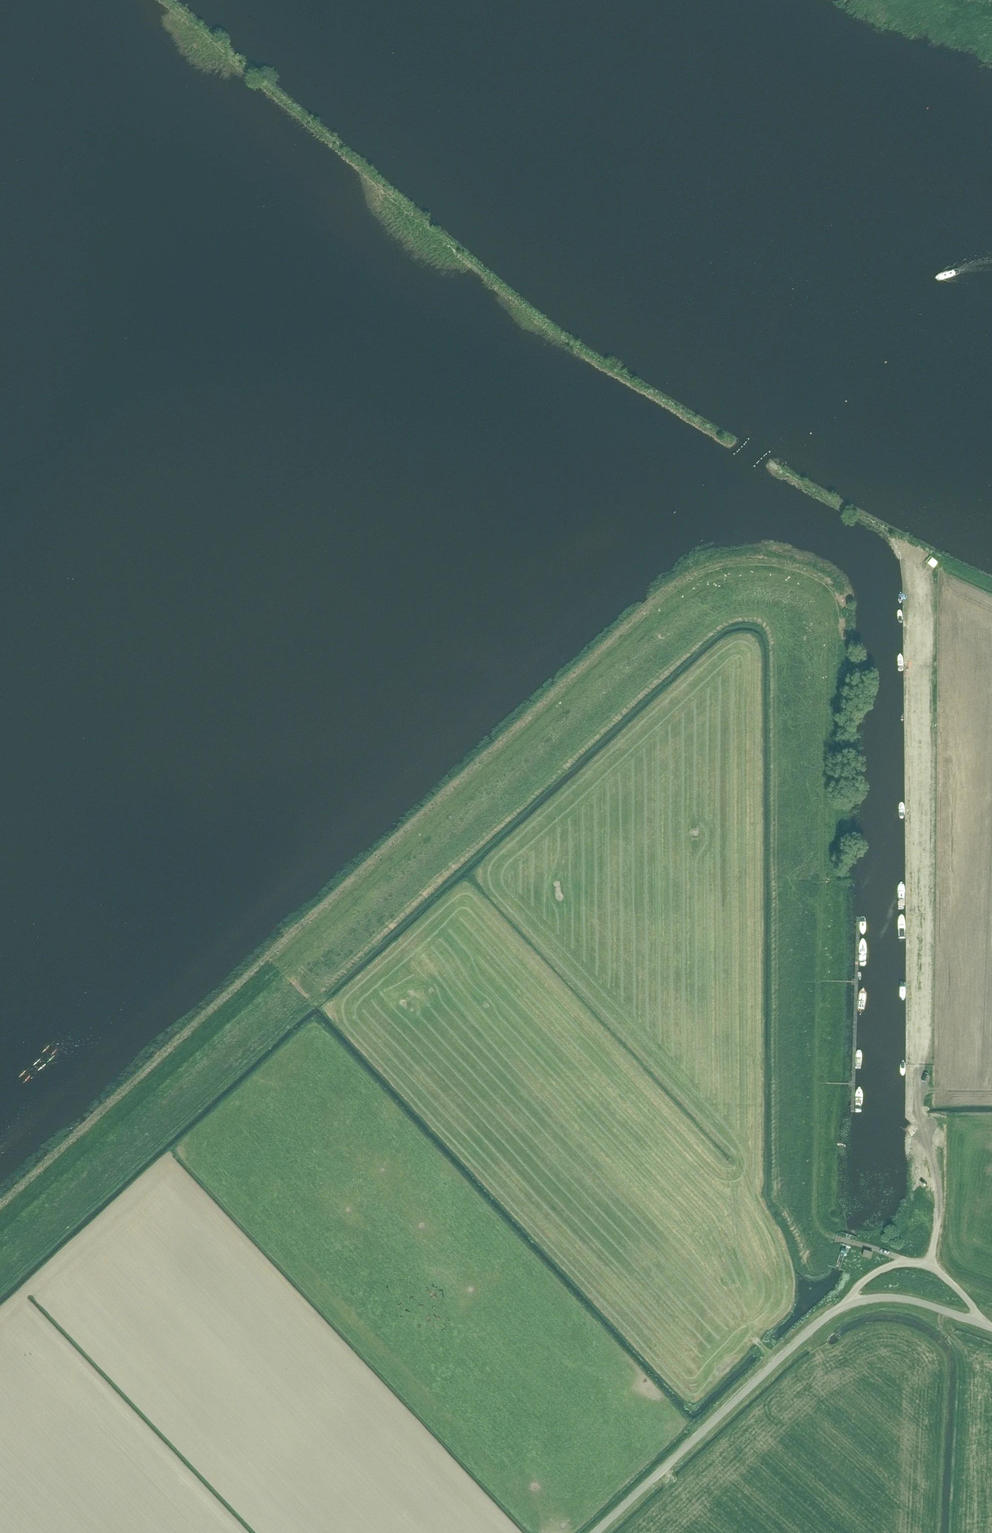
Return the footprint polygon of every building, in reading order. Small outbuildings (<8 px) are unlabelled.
[(870,1258),(872,1252),(864,1250),(862,1256),(870,1258)]
